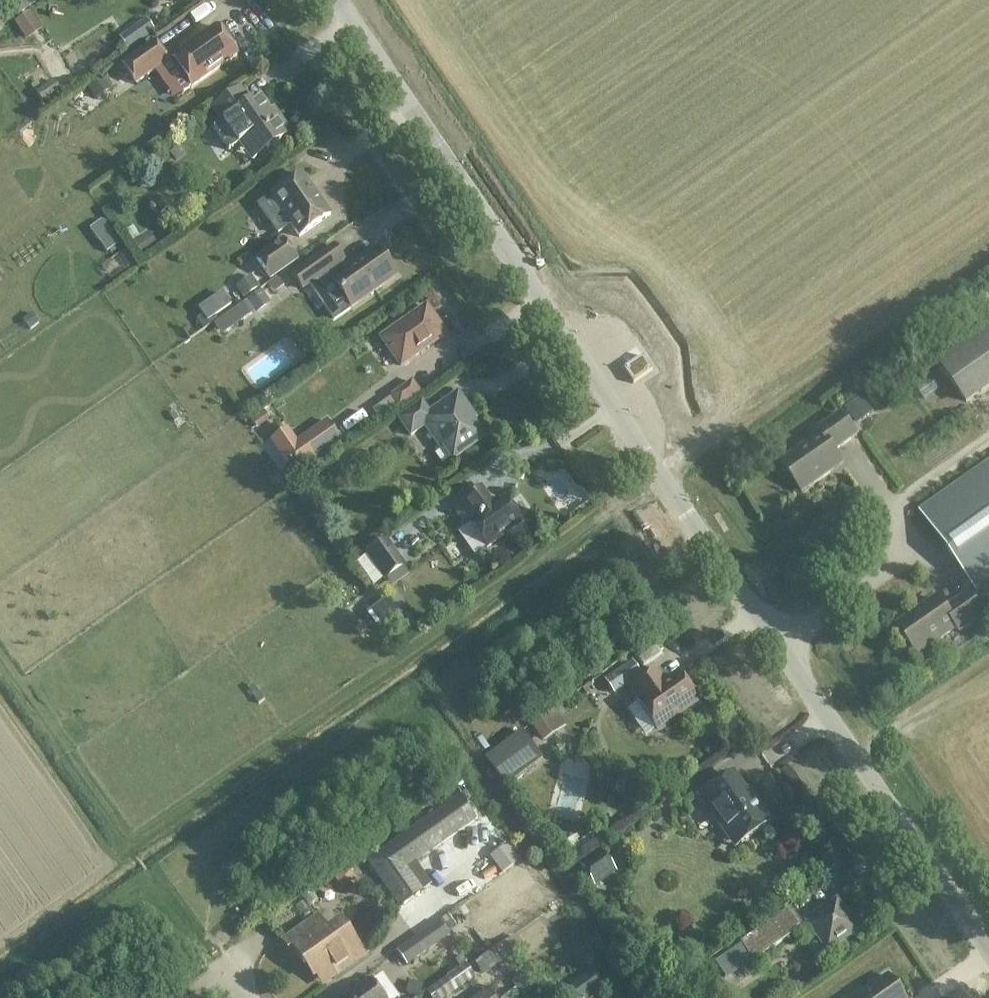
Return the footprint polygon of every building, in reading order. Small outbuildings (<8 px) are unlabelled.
[(15,15),(35,1),(34,0),(4,0),(15,15)] [(28,12),(13,22),(23,37),(38,26),(28,12)] [(154,31),(146,20),(119,38),(128,50),(154,31)] [(237,55),(216,26),(172,58),(192,87),(237,55)] [(153,42),(122,64),(136,83),(167,62),(153,42)] [(101,78),(87,87),(95,99),(109,89),(101,78)] [(267,149),(290,134),(279,118),(276,120),(258,96),(250,102),(240,88),(213,107),(222,121),(213,128),(229,150),(247,137),(256,151),(264,145),(267,149)] [(330,215),(320,201),(316,204),(307,192),(312,188),(302,174),(271,196),(299,237),(330,215)] [(299,258),(286,238),(259,257),(273,276),(299,258)] [(350,308),(396,276),(376,247),(345,269),(340,262),(344,260),(334,246),(292,275),(302,289),(328,271),(333,278),(331,280),(350,308)] [(247,294),(262,284),(254,274),(240,284),(247,294)] [(278,278),(268,285),(274,293),(283,286),(278,278)] [(233,305),(221,288),(208,296),(221,314),(233,305)] [(246,300),(254,312),(270,301),(261,289),(246,300)] [(247,316),(240,306),(217,322),(224,332),(247,316)] [(445,334),(426,307),(382,338),(401,365),(445,334)] [(934,356),(966,401),(988,385),(988,317),(934,356)] [(250,383),(295,353),(284,336),(259,352),(261,356),(241,369),(250,383)] [(457,358),(471,347),(465,340),(451,351),(457,358)] [(633,384),(652,371),(642,357),(624,369),(623,370),(633,384)] [(310,391),(323,382),(317,373),(304,382),(310,391)] [(413,378),(391,394),(400,406),(422,391),(413,378)] [(453,459),(484,437),(471,420),(466,413),(469,411),(457,395),(430,414),(422,403),(399,419),(410,436),(425,425),(439,445),(443,445),(453,459)] [(863,398),(847,409),(856,423),(872,412),(863,398)] [(383,402),(373,409),(380,419),(390,412),(383,402)] [(857,435),(842,414),(819,431),(821,435),(782,463),(803,492),(823,477),(821,475),(841,461),(834,451),(857,435)] [(289,426),(270,439),(295,474),(343,439),(328,418),(298,439),(289,426)] [(976,590),(969,595),(969,594),(946,610),(939,600),(919,614),(918,612),(897,626),(918,655),(957,627),(960,631),(984,615),(973,600),(980,596),(981,597),(988,591),(988,463),(921,512),(976,590)] [(522,523),(504,499),(492,507),(488,502),(490,500),(481,488),(461,502),(474,520),(470,523),(487,548),(522,523)] [(464,520),(453,528),(470,552),(481,544),(464,520)] [(404,567),(386,540),(366,554),(385,580),(404,567)] [(363,551),(352,556),(366,583),(377,577),(363,551)] [(381,603),(368,613),(381,630),(394,620),(381,603)] [(606,682),(614,693),(640,675),(632,663),(606,682)] [(679,675),(667,683),(661,682),(654,672),(631,688),(641,701),(638,703),(656,729),(697,701),(679,675)] [(553,711),(532,726),(540,737),(561,723),(553,711)] [(477,752),(487,747),(478,728),(468,733),(477,752)] [(521,732),(485,760),(504,785),(541,758),(521,732)] [(724,818),(741,843),(771,822),(757,802),(746,800),(729,776),(699,797),(717,822),(724,818)] [(475,820),(459,797),(368,862),(400,907),(423,891),(407,868),(475,820)] [(575,835),(561,845),(572,860),(586,850),(580,841),(575,835)] [(588,835),(580,841),(586,850),(594,844),(588,835)] [(507,848),(491,859),(502,873),(517,862),(507,848)] [(600,852),(581,866),(595,885),(590,879),(604,869),(595,856),(601,852),(600,852)] [(458,880),(473,897),(494,880),(478,862),(458,880)] [(352,875),(345,865),(333,874),(340,884),(352,875)] [(856,931),(836,902),(807,922),(827,951),(856,931)] [(790,909),(741,944),(753,962),(803,927),(790,909)] [(285,942),(294,956),(297,954),(304,963),(307,961),(316,974),(332,963),(339,972),(365,954),(358,944),(355,946),(346,933),(332,942),(316,920),(285,942)] [(438,923),(398,951),(408,965),(428,951),(426,947),(446,933),(438,923)] [(474,963),(483,975),(515,953),(507,941),(474,963)] [(461,956),(455,961),(460,967),(466,963),(461,956)] [(425,992),(429,997),(446,997),(467,983),(458,970),(425,992)] [(383,973),(372,980),(385,997),(396,997),(399,996),(383,973)] [(588,973),(565,989),(572,997),(587,997),(600,989),(588,973)] [(525,974),(512,983),(520,994),(532,985),(525,974)] [(887,976),(857,997),(903,997),(887,976)] [(345,997),(382,997),(370,981),(345,997)] [(410,982),(407,993),(418,996),(421,985),(410,982)] [(515,988),(502,997),(503,997),(515,997),(520,995),(515,988)] [(476,997),(493,997),(488,990),(476,997)]
